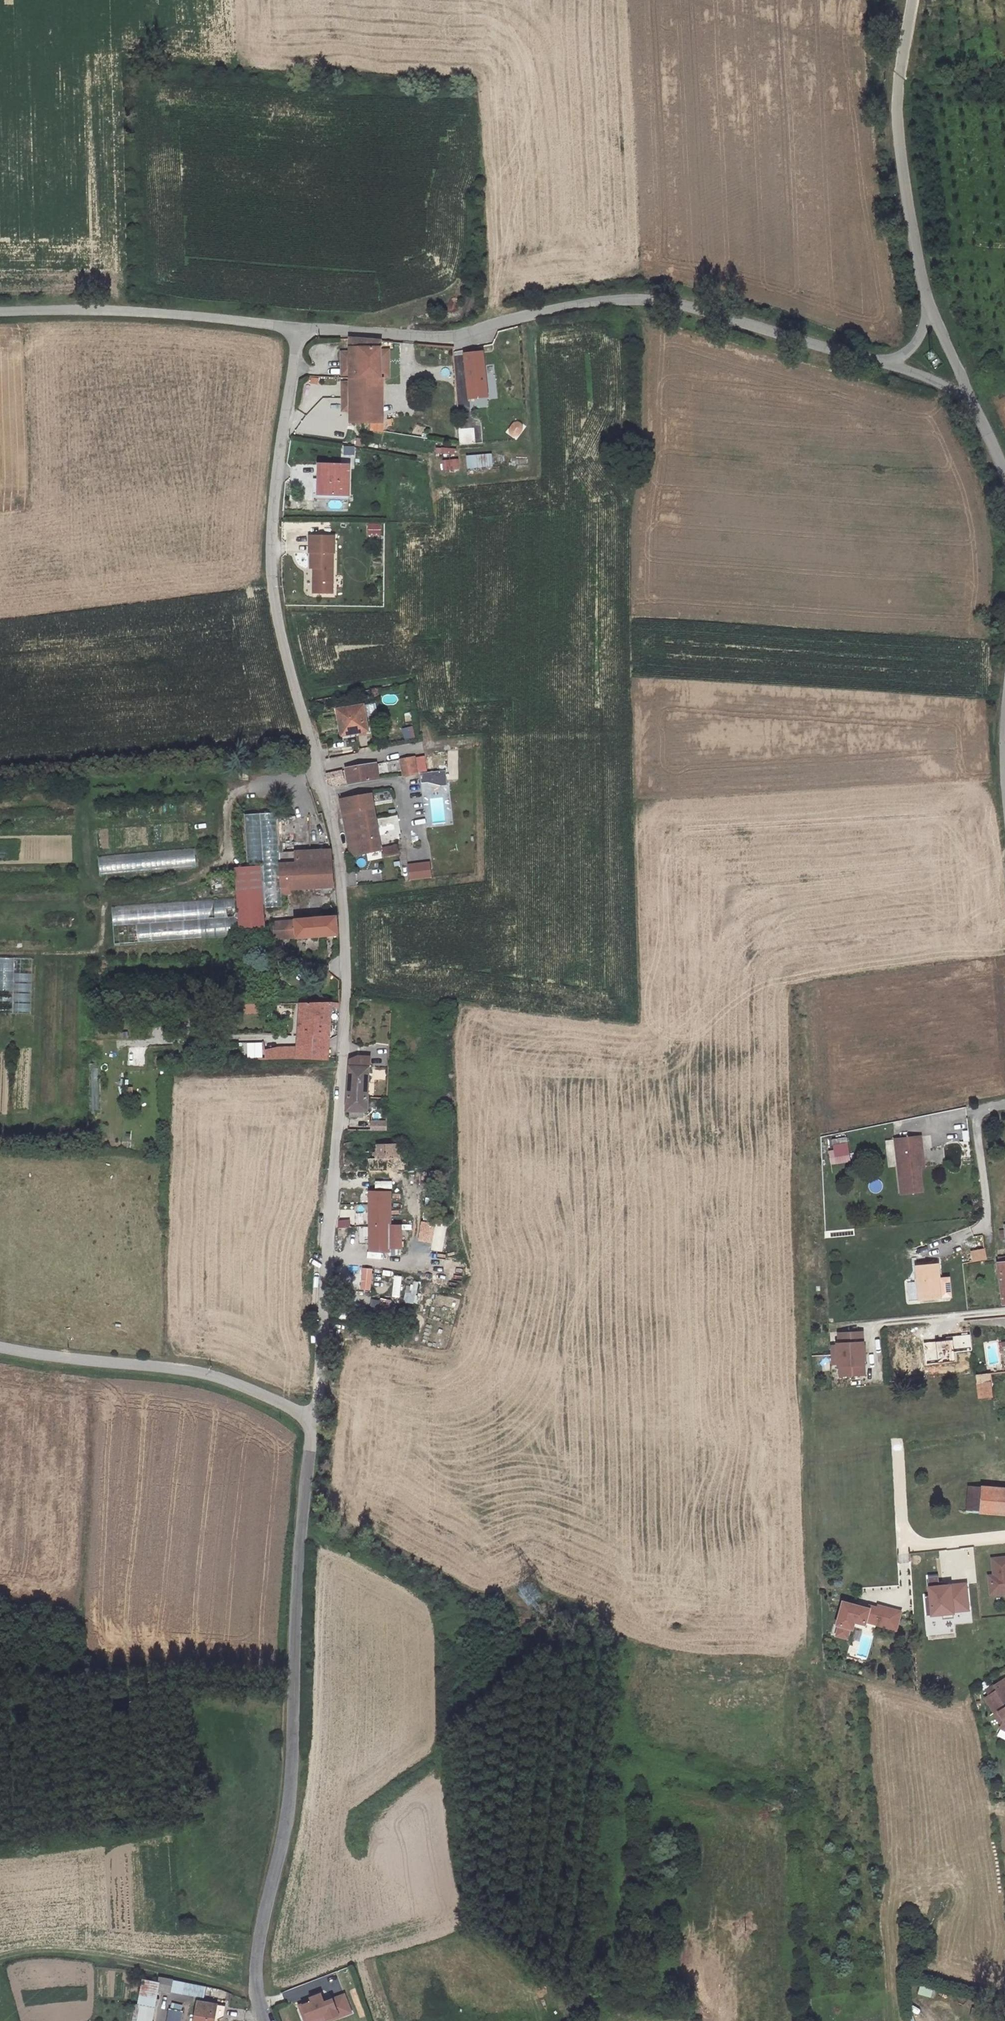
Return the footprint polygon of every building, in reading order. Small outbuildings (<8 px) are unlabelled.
[(348,377),(349,383),(349,410),(350,424),(371,423),(371,431),(383,432),(381,375),(381,350),(380,341),(348,339),(348,352),(348,377)] [(389,375),(388,350),(381,350),(381,375),(389,375)] [(463,352),(467,397),(485,396),(485,394),(482,360),(481,351),(463,352)] [(340,352),(341,377),(348,377),(348,352),(340,352)] [(494,359),(482,360),(485,394),(497,393),(494,359)] [(349,410),(349,383),(341,383),(341,411),(349,410)] [(349,442),(350,430),(329,428),(328,440),(349,442)] [(341,447),(341,458),(355,458),(355,447),(341,447)] [(467,456),(468,470),(494,468),(493,454),(467,456)] [(459,458),(441,462),(444,473),(461,470),(459,458)] [(318,465),(317,496),(349,496),(349,465),(318,465)] [(323,543),(323,535),(304,535),(304,551),(305,551),(305,567),(306,567),(306,592),(327,592),(327,551),(328,551),(328,543),(323,543)] [(362,705),(338,708),(341,735),(366,732),(362,705)] [(414,729),(404,730),(406,739),(415,738),(414,729)] [(421,775),(420,756),(406,758),(408,776),(421,775)] [(372,764),(346,768),(348,783),(374,780),(372,764)] [(344,783),(342,771),(326,773),(329,782),(344,783)] [(440,773),(421,775),(422,783),(427,782),(440,786),(440,773)] [(382,803),(392,801),(391,792),(380,794),(382,803)] [(341,799),(351,855),(381,851),(371,795),(341,799)] [(384,850),(385,858),(400,856),(399,848),(384,850)] [(97,874),(197,868),(196,850),(96,856),(97,874)] [(289,890),(334,888),(332,854),(331,850),(280,853),(282,896),(289,895),(289,890)] [(407,864),(408,879),(428,877),(427,862),(407,864)] [(246,883),(246,888),(249,931),(263,930),(261,866),(253,867),(254,883),(246,883)] [(254,883),(253,867),(235,868),(236,888),(246,888),(246,883),(254,883)] [(345,873),(347,887),(359,885),(356,871),(345,873)] [(239,931),(249,931),(246,888),(236,888),(239,931)] [(115,944),(226,937),(224,901),(113,907),(115,944)] [(291,920),(291,938),(338,936),(338,918),(291,920)] [(32,1022),(32,958),(0,958),(0,1023),(32,1022)] [(331,1002),(314,1003),(314,1037),(330,1037),(331,1002)] [(314,1037),(314,1003),(294,1003),(293,1049),(264,1051),(264,1059),(330,1058),(330,1037),(314,1037)] [(352,1057),(352,1063),(373,1065),(374,1054),(361,1054),(352,1057)] [(352,1063),(350,1094),(372,1095),(373,1079),(373,1065),(352,1063)] [(350,1094),(349,1108),(351,1109),(351,1117),(365,1117),(366,1108),(371,1109),(372,1095),(350,1094)] [(374,1119),(374,1127),(389,1128),(390,1119),(374,1119)] [(923,1189),(921,1167),(919,1149),(924,1149),(923,1137),(897,1139),(902,1192),(923,1189)] [(849,1161),(846,1143),(834,1145),(835,1151),(830,1152),(831,1163),(849,1161)] [(378,1158),(370,1158),(370,1169),(401,1169),(400,1144),(378,1144),(378,1158)] [(944,1161),(942,1149),(931,1150),(933,1163),(944,1161)] [(372,1192),(372,1255),(396,1254),(397,1247),(402,1246),(403,1223),(393,1222),(393,1191),(372,1192)] [(339,1220),(339,1228),(352,1229),(352,1220),(339,1220)] [(421,1221),(418,1241),(433,1244),(437,1224),(421,1221)] [(447,1226),(438,1224),(434,1242),(443,1244),(447,1226)] [(972,1250),(973,1260),(986,1259),(985,1249),(972,1250)] [(939,1265),(917,1266),(919,1300),(941,1298),(940,1279),(939,1265)] [(401,1297),(402,1276),(394,1276),(392,1296),(401,1297)] [(940,1279),(941,1298),(951,1297),(950,1278),(940,1279)] [(387,1310),(389,1301),(372,1298),(371,1308),(387,1310)] [(839,1345),(833,1345),(833,1354),(834,1364),(840,1363),(840,1366),(842,1366),(842,1376),(862,1375),(861,1365),(866,1365),(865,1342),(861,1342),(860,1331),(841,1332),(841,1343),(839,1343),(839,1345)] [(956,1362),(955,1352),(970,1350),(969,1335),(952,1336),(953,1341),(925,1343),(926,1364),(956,1362)] [(978,1374),(979,1382),(991,1380),(993,1380),(992,1373),(978,1374)] [(979,1382),(977,1382),(979,1399),(993,1397),(991,1380),(979,1382)] [(992,1487),(968,1485),(966,1512),(996,1514),(1004,1514),(1004,1488),(992,1487)] [(989,1582),(989,1594),(1004,1593),(1004,1557),(992,1558),(993,1575),(994,1581),(989,1582)] [(953,1619),(953,1612),(968,1611),(966,1584),(943,1586),(943,1582),(939,1582),(938,1576),(928,1577),(929,1596),(925,1596),(926,1615),(942,1614),(942,1619),(953,1619)] [(839,1625),(837,1636),(847,1639),(850,1628),(852,1629),(854,1621),(865,1624),(865,1621),(867,1617),(871,1614),(878,1616),(876,1624),(896,1629),(901,1611),(878,1605),(877,1608),(869,1606),(868,1609),(843,1602),(837,1625),(839,1625)] [(867,1617),(865,1621),(876,1624),(878,1616),(871,1614),(867,1617)] [(990,1695),(1004,1722),(1003,1727),(1004,1728),(1004,1690),(1004,1691),(1003,1688),(990,1695)] [(145,1976),(139,2002),(154,2005),(158,1988),(170,1991),(172,1982),(145,1976)] [(203,1998),(205,1987),(173,1981),(171,1992),(203,1998)] [(921,1983),(918,1994),(931,1997),(934,1986),(921,1983)] [(320,1993),(309,1997),(311,2001),(299,2005),(305,2020),(325,2013),(327,2018),(328,2020),(351,2011),(344,1993),(324,2001),(320,1993)] [(193,2020),(215,2020),(218,2006),(196,2002),(193,2020)] [(154,2008),(140,2005),(137,2020),(151,2020),(154,2008)] [(169,2009),(167,2020),(180,2020),(182,2012),(169,2009)] [(305,2020),(319,2020),(327,2018),(325,2013),(305,2020)]
